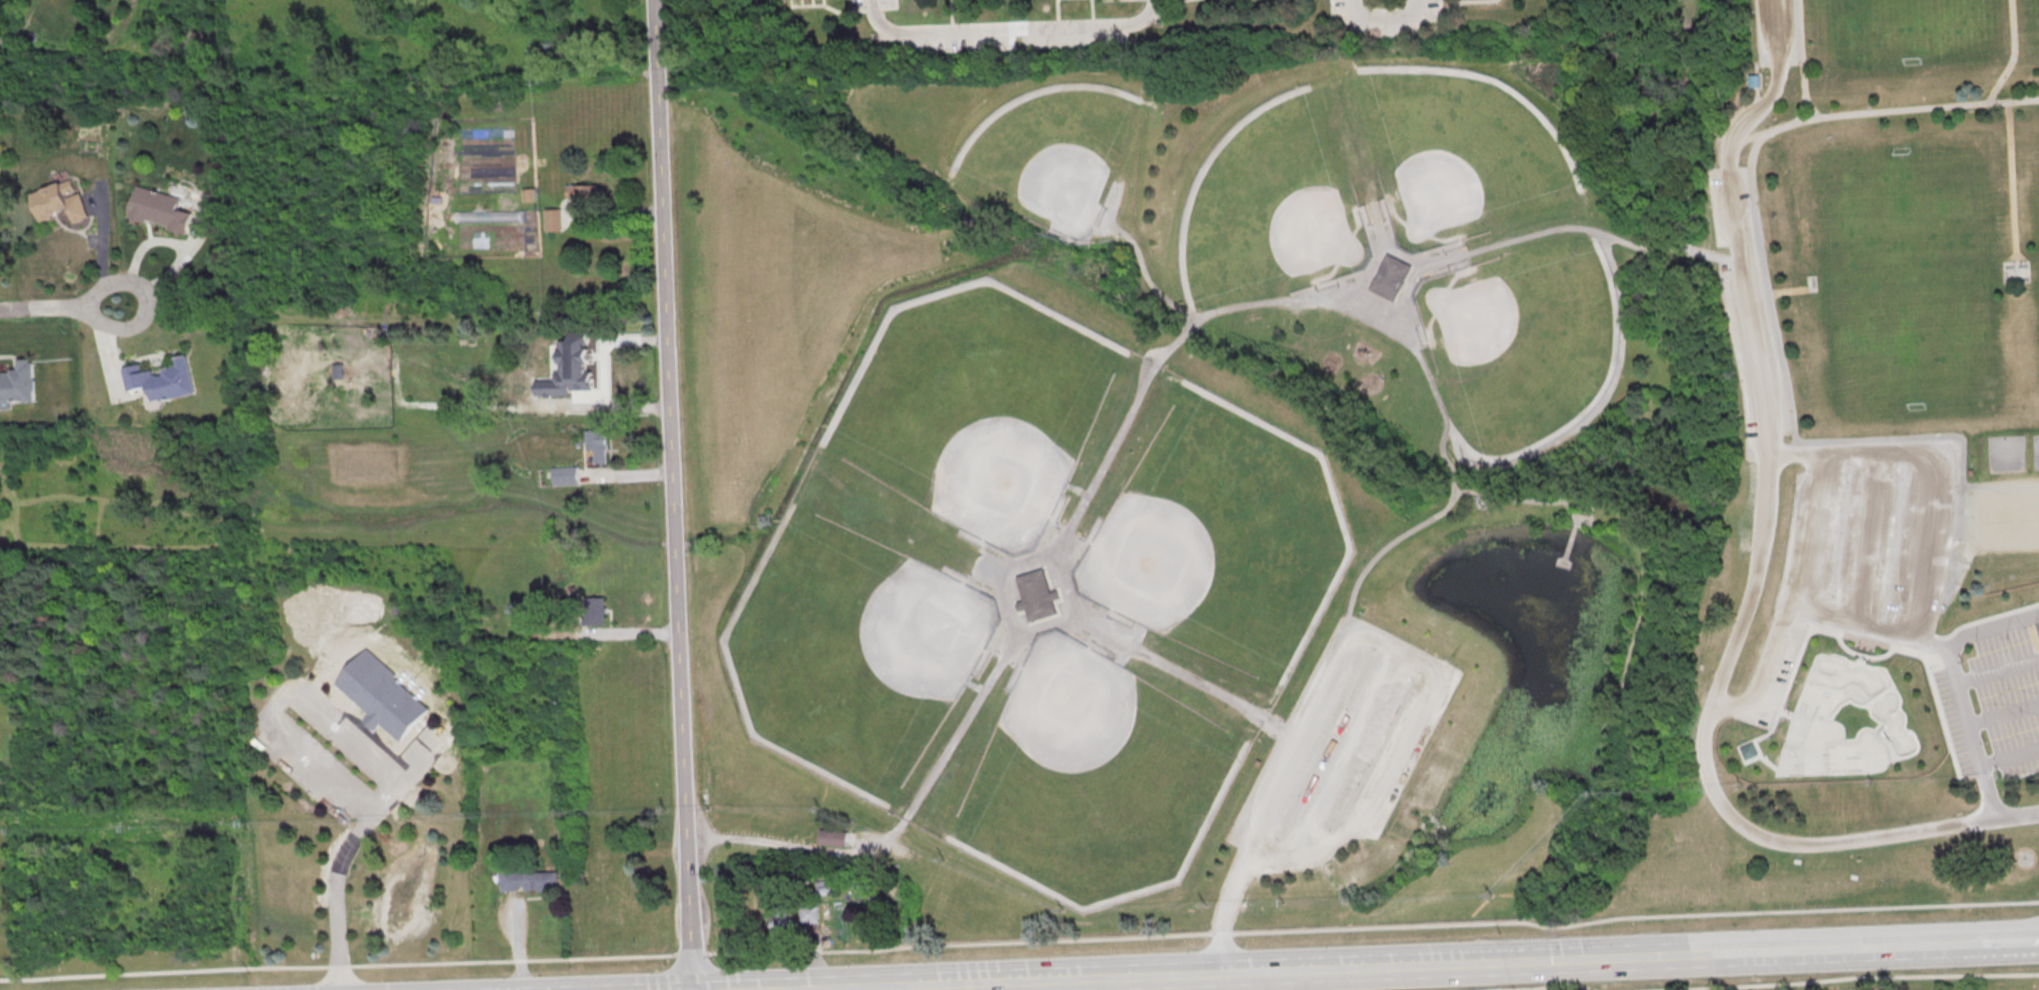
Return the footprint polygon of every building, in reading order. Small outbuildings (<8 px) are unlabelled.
[(1750,76),(1756,76),(1761,76),(1762,88),(1757,89),(1750,89),(1750,76)] [(27,193),(57,182),(63,197),(77,192),(86,216),(71,222),(66,210),(37,221),(27,193)] [(134,185),(177,197),(174,209),(189,213),(183,234),(164,229),(165,225),(144,219),(143,223),(125,218),(134,185)] [(560,208),(545,208),(545,230),(560,230),(560,208)] [(1370,290),(1389,254),(1413,266),(1393,303),(1382,297),(1370,290)] [(537,393),(593,392),(593,377),(588,377),(588,333),(570,333),(570,354),(559,354),(559,377),(537,377),(537,393)] [(120,369),(125,391),(145,386),(148,401),(157,399),(157,401),(193,393),(184,354),(171,357),(172,365),(139,373),(137,365),(120,369)] [(7,410),(0,410),(0,373),(6,373),(6,370),(13,369),(13,359),(25,359),(25,363),(29,363),(30,401),(7,401),(7,410)] [(585,429),(585,450),(594,450),(594,464),(607,464),(607,429),(585,429)] [(577,485),(577,467),(552,467),(552,485),(577,485)] [(1030,623),(1027,615),(1020,617),(1017,605),(1024,603),(1016,578),(1043,569),(1051,593),(1056,591),(1058,600),(1053,602),(1057,615),(1030,623)] [(585,624),(605,624),(605,597),(585,597),(585,624)] [(377,659),(345,695),(366,713),(361,720),(372,730),(378,724),(398,741),(427,708),(392,677),(394,675),(377,659)] [(1742,750),(1753,745),(1757,756),(1746,761),(1742,750)] [(818,831),(847,832),(846,846),(818,845),(818,831)] [(498,871),(499,891),(509,891),(517,891),(517,887),(522,886),(522,891),(536,890),(536,892),(557,892),(556,872),(517,873),(517,870),(498,871)] [(768,904),(769,935),(787,934),(787,928),(791,928),(791,918),(786,919),(785,906),(775,906),(775,904),(768,904)] [(798,907),(815,906),(816,922),(807,923),(798,923),(798,907)]
